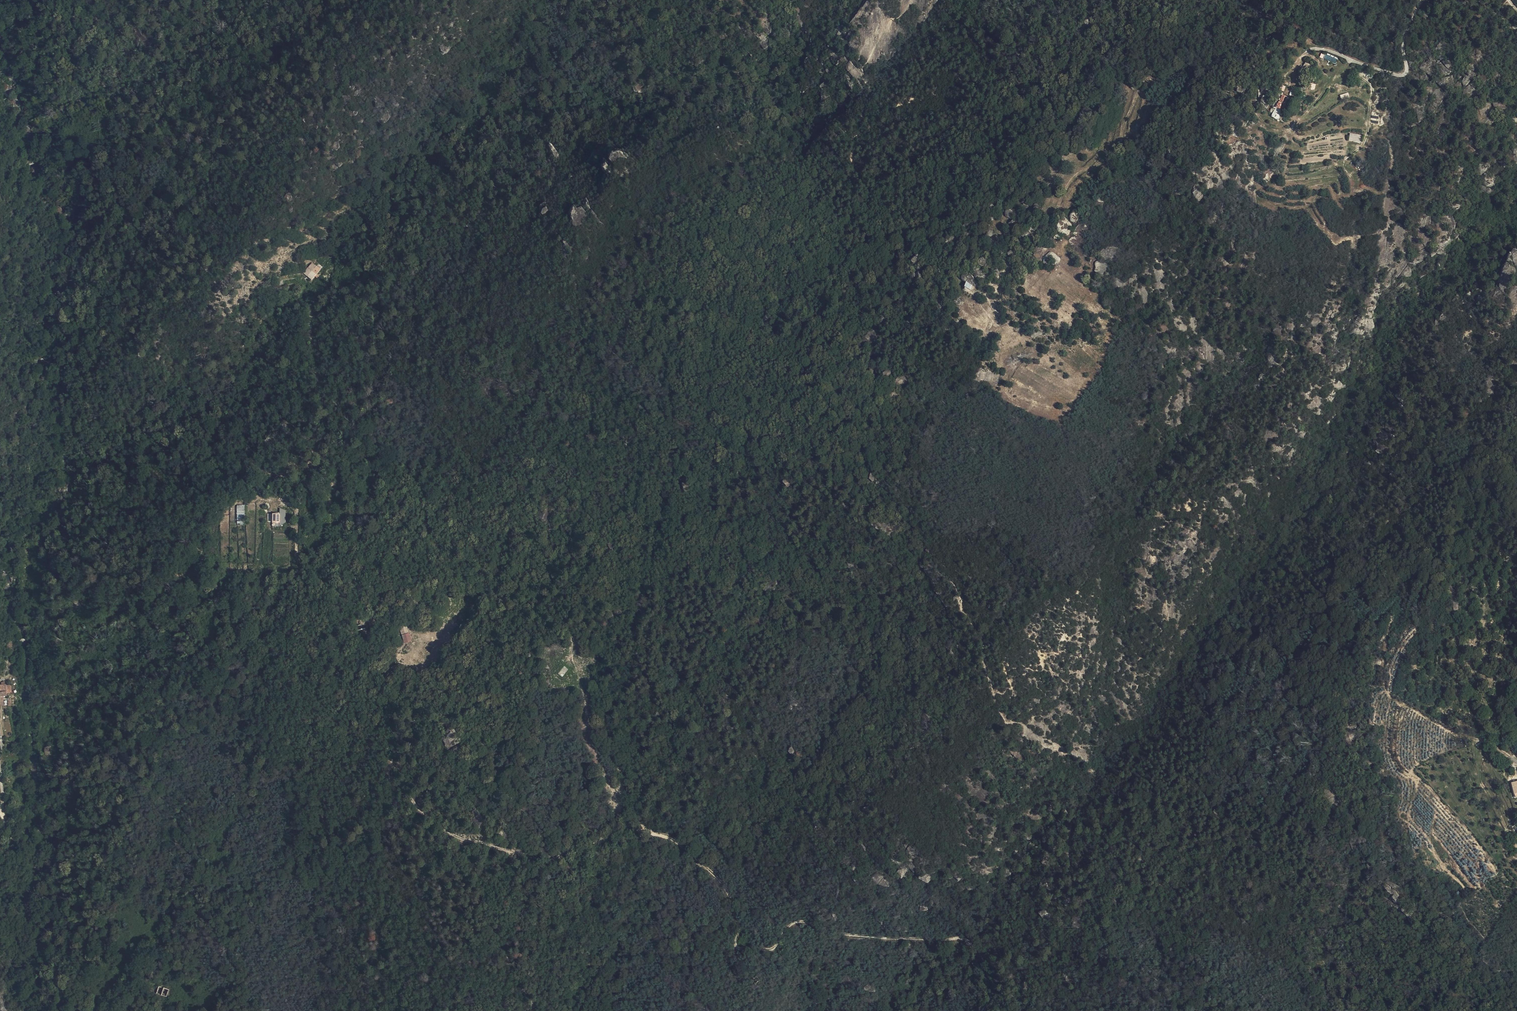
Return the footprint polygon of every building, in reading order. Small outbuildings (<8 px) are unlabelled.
[(1325,54),(1323,58),(1335,63),(1337,59),(1325,54)] [(1298,78),(1294,75),(1290,80),(1294,83),(1298,78)] [(508,78),(503,82),(510,91),(515,86),(508,78)] [(1274,118),(1277,110),(1276,109),(1271,108),(1267,116),(1274,118)] [(1350,133),(1348,140),(1360,143),(1361,135),(1350,133)] [(964,286),(962,290),(970,294),(972,290),(964,286)] [(236,505),(237,524),(245,524),(244,505),(236,505)] [(401,634),(408,632),(407,625),(399,627),(401,634)] [(401,635),(404,643),(411,641),(409,633),(401,635)] [(565,665),(559,671),(563,674),(568,668),(565,665)] [(11,697),(11,691),(11,689),(10,689),(7,690),(1,690),(1,699),(4,699),(4,701),(8,701),(11,701),(11,697)] [(1511,800),(1516,799),(1516,788),(1516,787),(1507,789),(1511,800)] [(213,914),(212,910),(211,909),(205,911),(207,919),(214,917),(213,914)] [(207,919),(205,911),(196,914),(198,921),(207,919)] [(756,972),(751,976),(760,987),(765,982),(756,972)]
